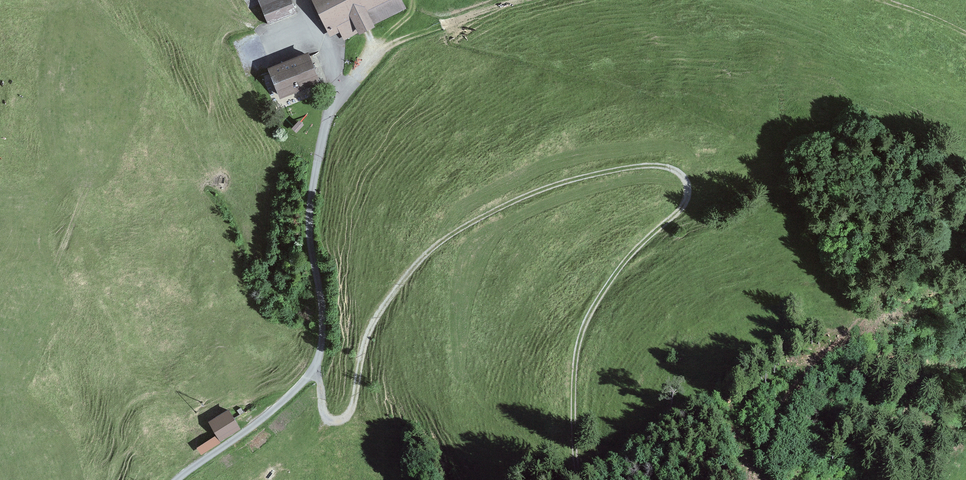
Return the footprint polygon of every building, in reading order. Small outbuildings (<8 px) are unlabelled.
[(269,21),(294,10),(290,0),(261,0),(269,21)] [(359,29),(362,35),(375,29),(373,23),(401,10),(396,0),(317,0),(336,40),(359,29)] [(309,55),(272,69),(283,98),(320,85),(309,55)] [(228,409),(208,421),(216,435),(220,441),(240,428),(228,409)] [(216,435),(196,447),(201,454),(221,442),(220,441),(216,435)]
